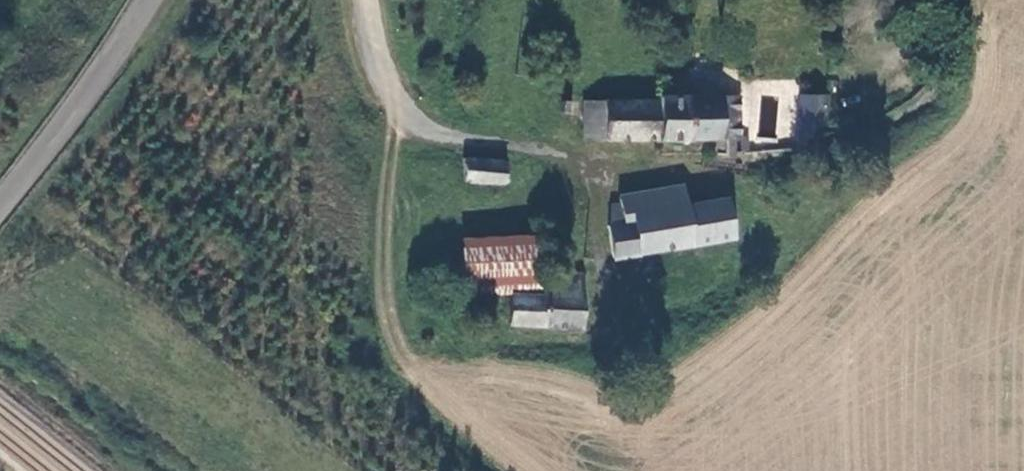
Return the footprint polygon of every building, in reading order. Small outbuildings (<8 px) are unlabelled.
[(801,96),(803,150),(811,148),(819,123),(825,94),(801,96)] [(722,138),(726,155),(737,155),(742,154),(737,96),(656,95),(655,101),(654,139),(722,138)] [(584,139),(654,139),(655,101),(582,101),(584,139)] [(569,111),(569,103),(559,102),(559,111),(569,111)] [(504,164),(464,160),(463,181),(502,185),(504,164)] [(605,225),(612,260),(729,238),(722,199),(683,206),(680,186),(617,198),(618,204),(607,206),(610,224),(605,225)] [(466,298),(508,295),(539,293),(539,271),(539,241),(464,244),(466,298)] [(508,295),(508,326),(579,327),(580,272),(539,271),(539,293),(508,295)]
